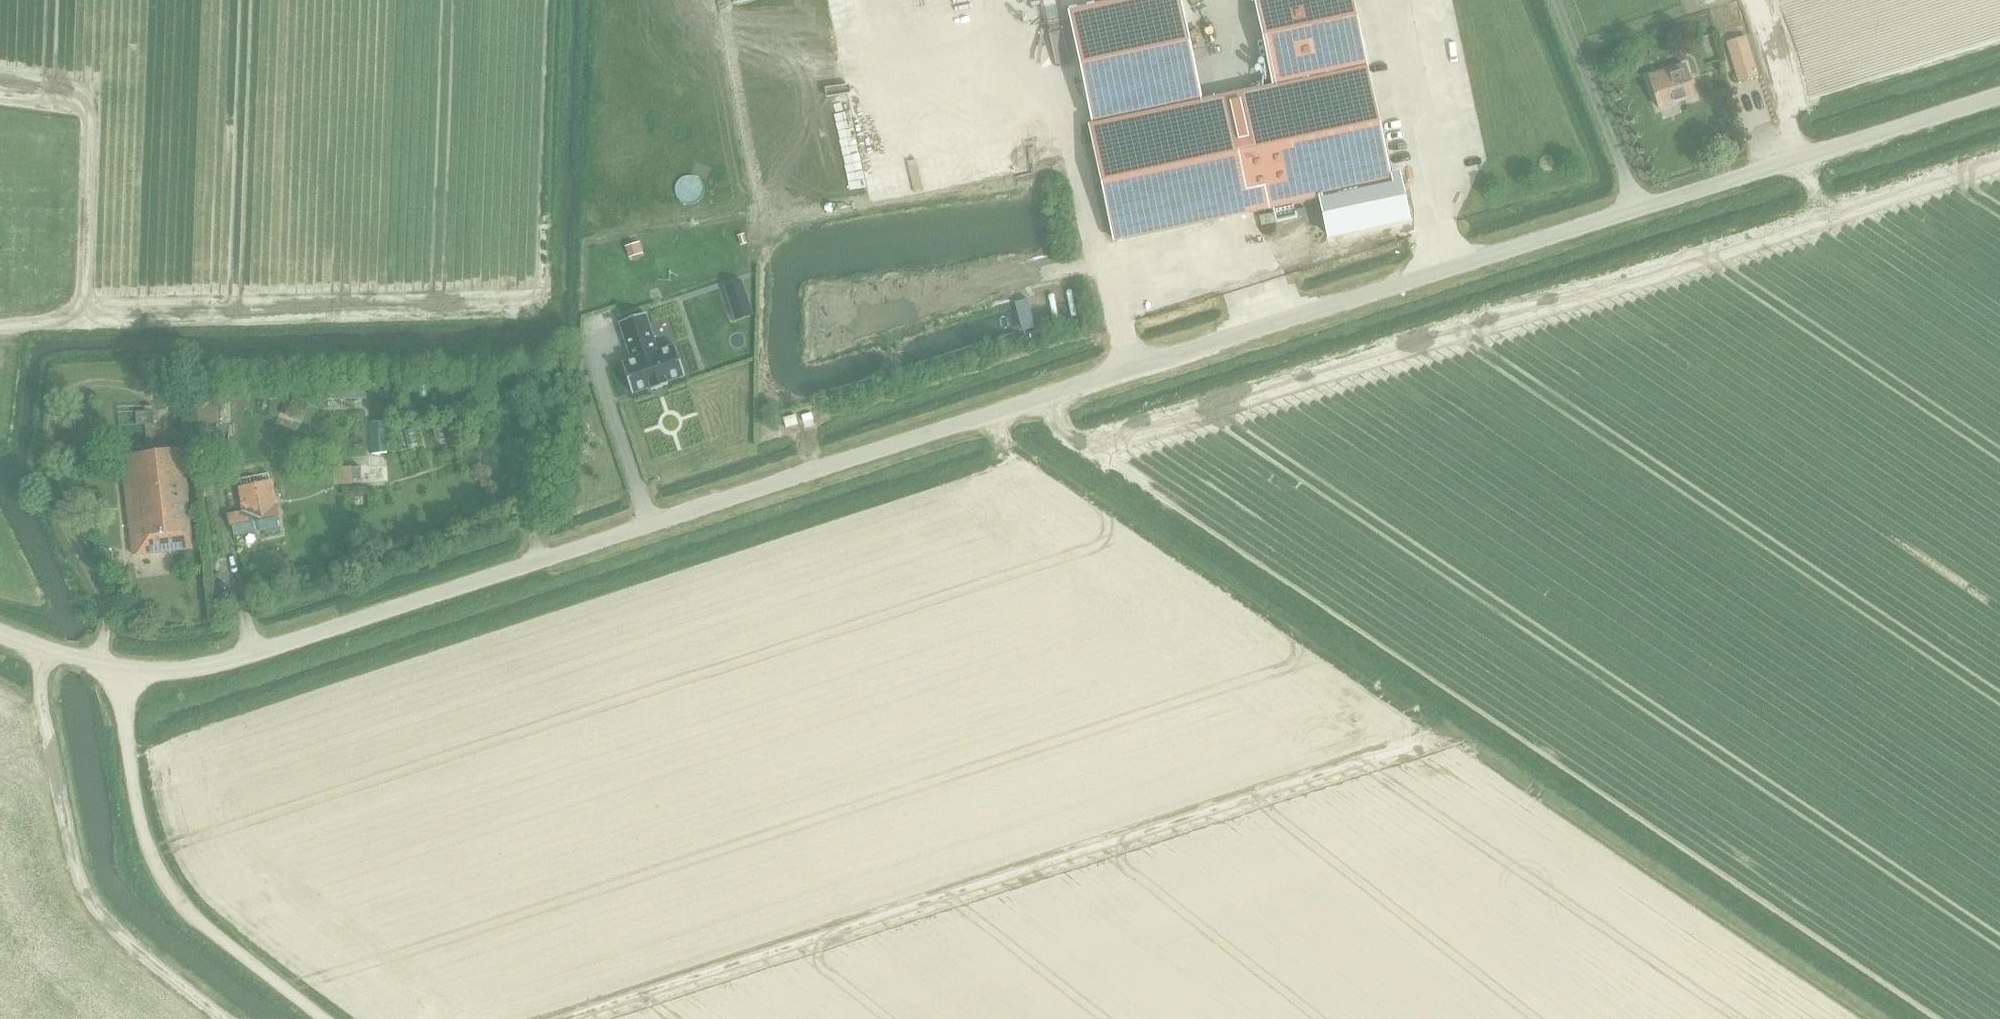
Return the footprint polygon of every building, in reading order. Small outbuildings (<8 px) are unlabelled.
[(1091,121),(1201,97),(1180,0),(1119,0),(1067,11),(1091,121)] [(1089,121),(1115,242),(1297,203),(1328,197),(1332,218),(1392,205),(1395,204),(1400,203),(1395,176),(1392,176),(1353,0),(1254,0),(1271,82),(1201,97),(1091,121),(1089,121)] [(1738,83),(1758,77),(1745,36),(1726,42),(1738,83)] [(1659,108),(1695,97),(1685,65),(1648,77),(1659,108)] [(744,232),(737,234),(741,243),(747,241),(744,232)] [(639,242),(625,246),(629,257),(642,253),(639,242)] [(741,281),(723,288),(734,321),(752,315),(741,281)] [(621,363),(632,394),(650,387),(651,390),(667,385),(666,382),(684,376),(674,345),(657,351),(645,313),(619,322),(632,360),(621,363)] [(896,349),(888,352),(891,361),(899,358),(896,349)] [(218,422),(216,383),(196,384),(198,423),(218,422)] [(280,385),(260,385),(260,395),(280,395),(280,385)] [(286,396),(279,410),(291,417),(298,402),(286,396)] [(144,413),(135,413),(136,426),(144,426),(145,447),(153,447),(151,407),(143,408),(144,413)] [(794,414),(783,418),(785,427),(797,423),(794,414)] [(199,434),(201,457),(213,456),(211,433),(199,434)] [(133,555),(192,548),(190,525),(181,449),(122,456),(133,555)] [(237,486),(242,514),(230,516),(234,536),(265,530),(266,534),(280,531),(275,507),(271,481),(237,486)]
